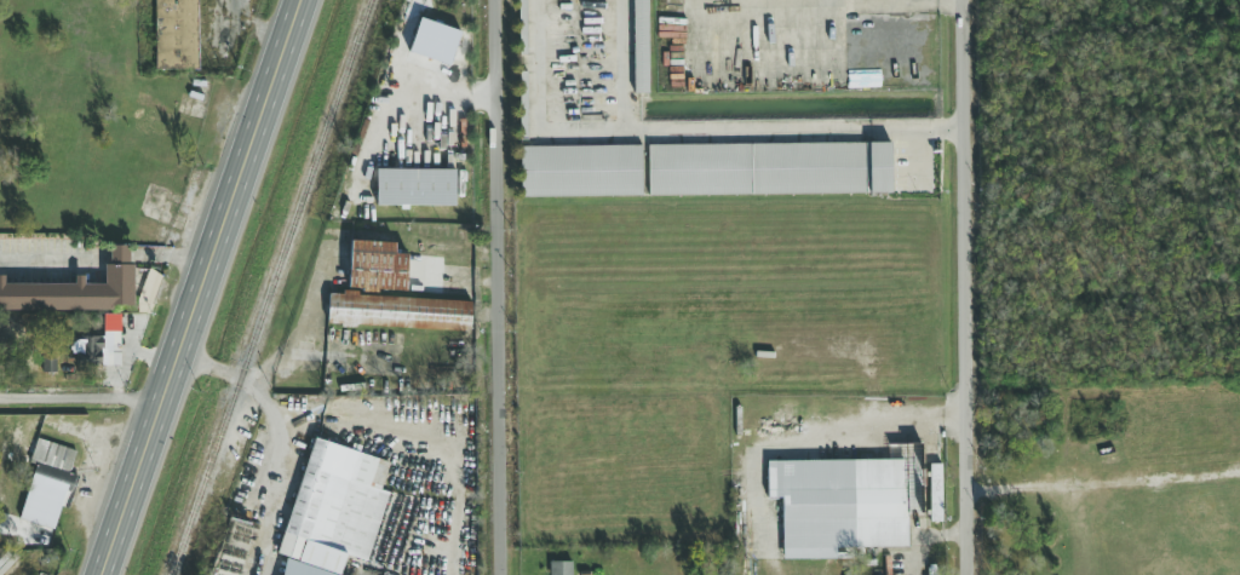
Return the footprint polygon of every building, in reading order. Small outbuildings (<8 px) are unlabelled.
[(155,70),(197,69),(197,0),(154,0),(155,70)] [(632,93),(648,93),(647,0),(631,0),(632,93)] [(449,67),(460,31),(419,18),(408,53),(449,67)] [(890,194),(890,143),(648,145),(649,196),(890,194)] [(521,197),(641,196),(641,145),(521,146),(521,197)] [(454,169),(375,169),(375,206),(454,206),(454,169)] [(470,332),(471,300),(404,297),(407,254),(394,253),(395,242),(350,241),(348,293),(328,293),(327,326),(470,332)] [(133,310),(133,264),(128,264),(128,246),(107,246),(107,284),(84,284),(84,276),(74,276),(74,284),(4,284),(4,276),(0,276),(0,310),(133,310)] [(136,310),(149,315),(161,275),(147,270),(136,310)] [(120,315),(103,314),(102,366),(119,367),(120,315)] [(74,363),(99,364),(101,338),(75,337),(74,363)] [(29,498),(68,508),(78,476),(69,473),(75,450),(36,439),(29,462),(38,465),(29,498)] [(308,441),(282,556),(286,557),(282,574),(341,574),(345,556),(369,560),(385,491),(381,491),(389,459),(308,441)] [(782,559),(836,559),(834,548),(907,547),(906,459),(765,461),(767,499),(781,499),(782,559)] [(941,464),(929,464),(929,523),(941,523),(941,464)] [(549,562),(549,574),(571,574),(570,562),(549,562)]
